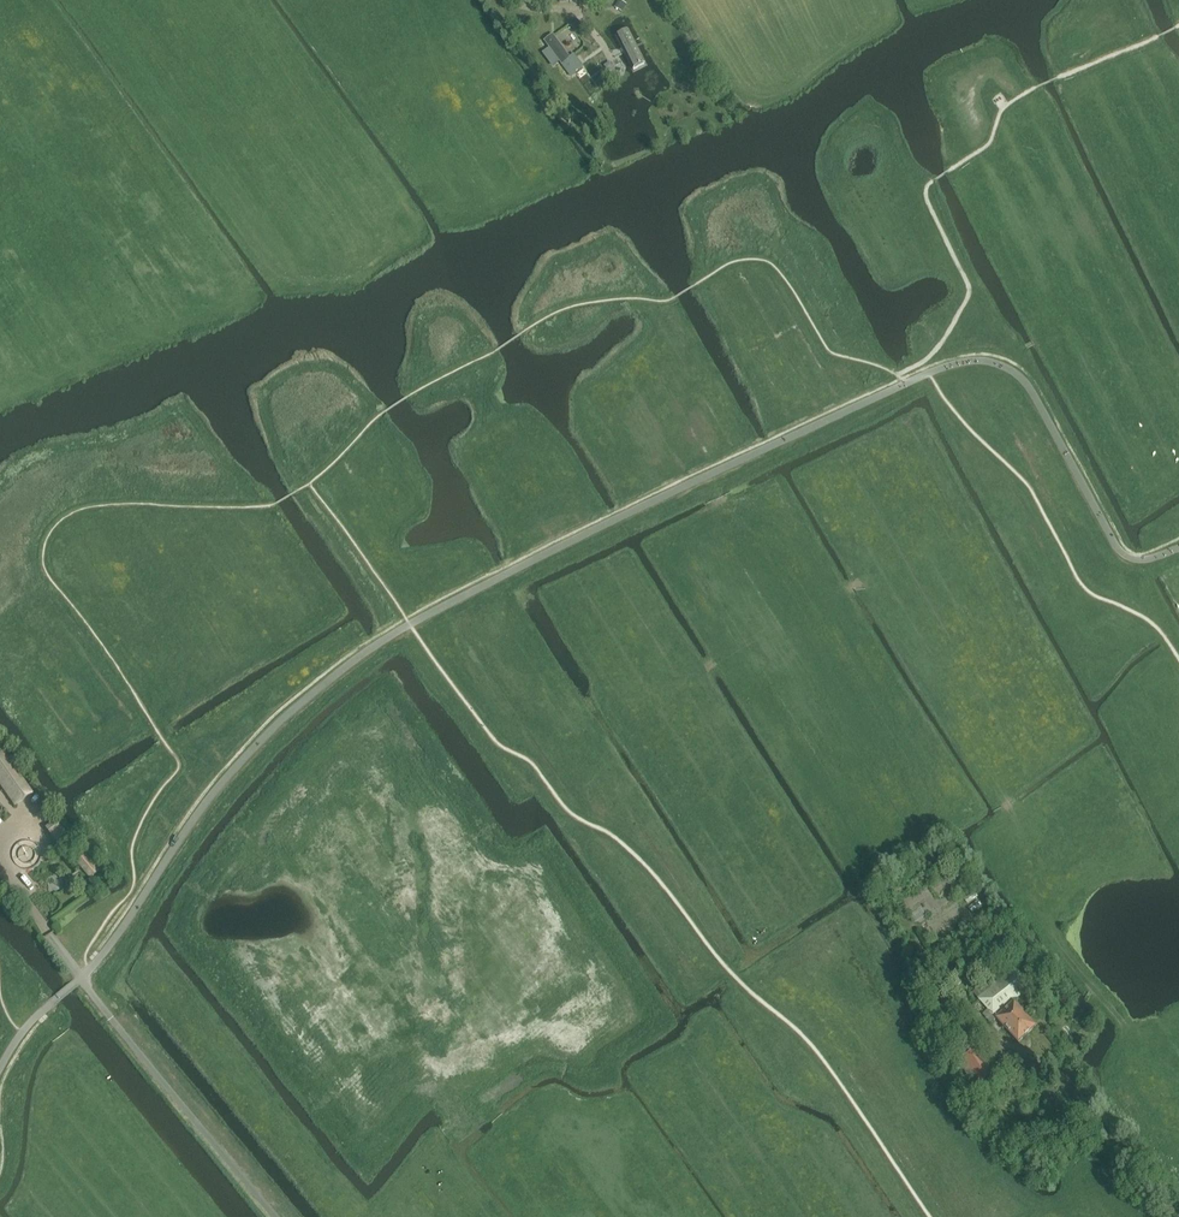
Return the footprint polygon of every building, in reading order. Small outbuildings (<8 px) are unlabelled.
[(620,2),(616,8),(622,12),(626,6),(620,2)] [(615,37),(634,73),(649,66),(630,29),(615,37)] [(584,67),(574,55),(570,58),(553,35),(544,42),(570,77),(584,67)] [(4,754),(0,757),(0,784),(15,806),(31,794),(4,754)] [(1001,1010),(1031,988),(1017,969),(978,999),(988,1011),(983,1015),(992,1024),(997,1019),(1018,1043),(1036,1027),(1015,1003),(1004,1013),(1001,1010)] [(951,1010),(938,1013),(941,1025),(954,1022),(951,1010)] [(982,1084),(994,1075),(976,1049),(964,1058),(982,1084)]
